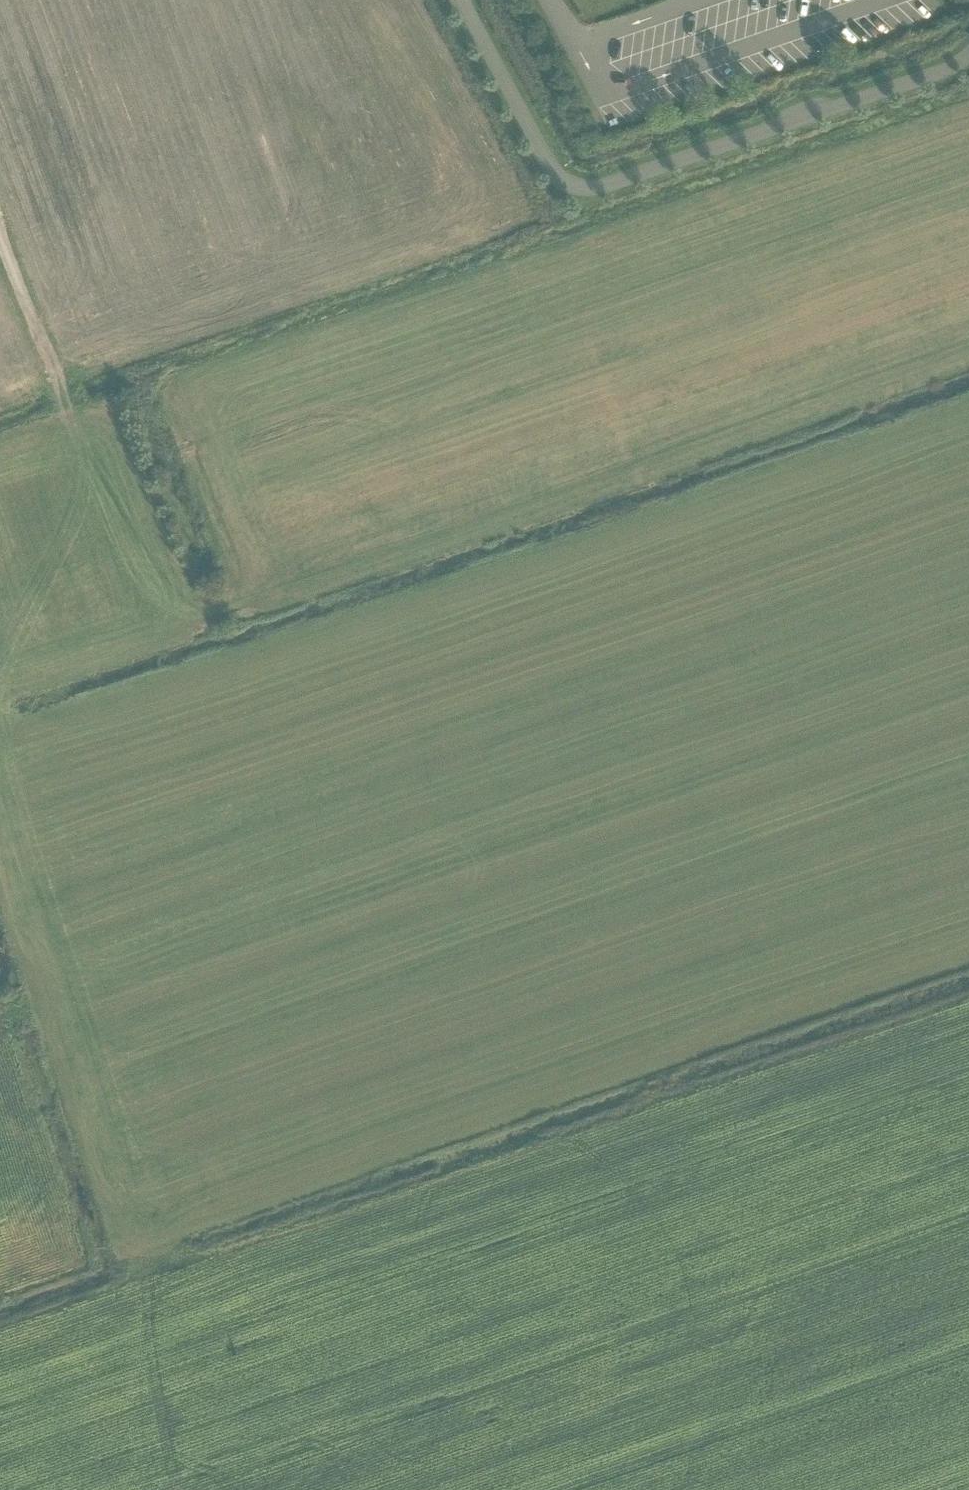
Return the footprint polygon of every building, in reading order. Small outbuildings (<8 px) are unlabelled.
[(625,56),(611,57),(613,70),(627,68),(625,56)]
